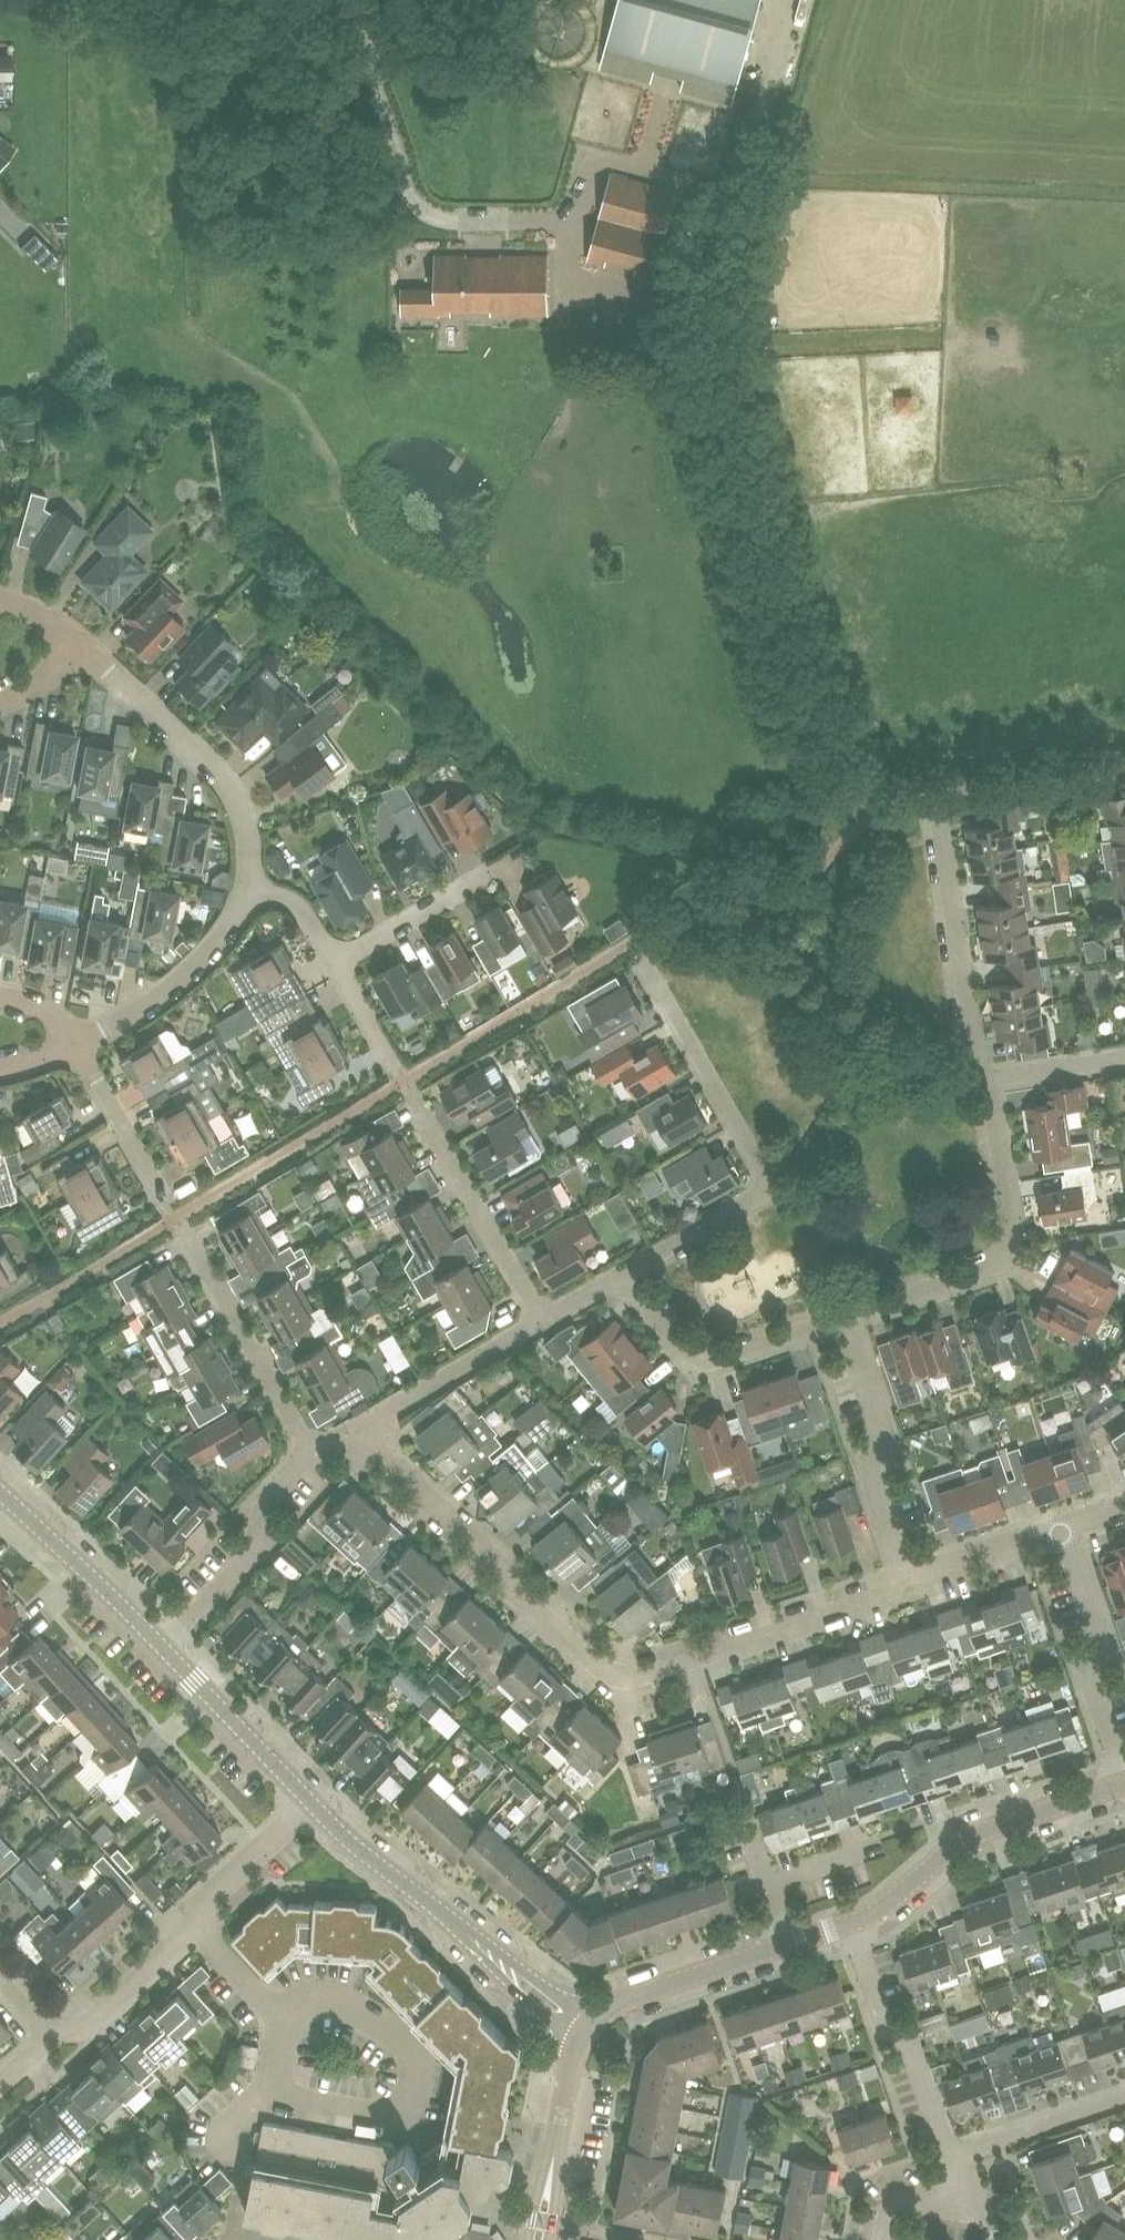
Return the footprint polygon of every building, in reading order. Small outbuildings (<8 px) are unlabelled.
[(601,68),(652,81),(654,71),(684,79),(681,89),(731,103),(737,82),(759,0),(619,0),(607,47),(601,68)] [(653,278),(677,189),(611,171),(587,261),(604,265),(607,257),(637,265),(635,273),(653,278)] [(34,233),(20,247),(44,272),(58,258),(34,233)] [(491,311),(491,314),(547,314),(547,291),(547,278),(547,255),(501,256),(501,257),(466,257),(466,256),(436,256),(436,288),(402,289),(402,315),(438,315),(438,314),(450,313),(450,311),(450,302),(452,302),(452,301),(450,301),(450,297),(491,297),(491,301),(490,301),(490,302),(491,302),(491,311)] [(31,491),(22,521),(37,525),(34,534),(39,537),(29,551),(58,569),(84,527),(55,510),(53,513),(43,507),(46,496),(31,491)] [(127,506),(98,537),(110,549),(81,580),(109,608),(140,575),(123,559),(151,529),(127,506)] [(159,578),(124,615),(135,626),(126,636),(148,657),(161,643),(165,646),(183,627),(167,611),(177,600),(177,596),(159,578)] [(189,667),(174,682),(180,688),(180,692),(187,699),(192,699),(198,705),(211,692),(212,693),(238,666),(225,653),(232,645),(210,623),(178,657),(189,667)] [(306,708),(265,669),(215,721),(242,746),(260,727),(275,741),(306,708)] [(316,713),(331,701),(333,700),(342,691),(335,683),(326,691),(309,704),(316,713)] [(331,701),(316,713),(287,735),(300,751),(283,765),(282,763),(265,775),(281,795),(296,784),(304,796),(333,775),(332,774),(345,764),(331,745),(318,755),(308,742),(342,715),(331,701)] [(26,771),(67,779),(75,734),(50,730),(51,723),(35,720),(26,771)] [(13,797),(22,746),(6,743),(5,749),(0,748),(0,794),(13,797)] [(104,795),(118,797),(128,747),(112,744),(111,750),(86,745),(77,790),(78,790),(76,803),(79,807),(98,811),(102,808),(104,795)] [(160,844),(162,832),(163,832),(167,809),(168,809),(171,794),(173,782),(157,779),(156,785),(131,780),(123,825),(147,829),(145,838),(148,842),(160,844)] [(421,805),(436,829),(443,842),(455,835),(464,849),(492,833),(469,794),(453,803),(446,790),(421,805)] [(181,818),(182,812),(185,796),(171,794),(168,809),(167,809),(163,832),(162,832),(160,844),(157,860),(198,867),(206,823),(181,818)] [(1124,837),(1124,795),(1102,799),(1104,814),(1109,814),(1113,838),(1124,837)] [(441,847),(414,801),(393,813),(403,830),(398,833),(396,841),(399,846),(382,855),(400,886),(435,865),(429,854),(441,847)] [(969,854),(1015,847),(1012,823),(1017,822),(1015,806),(982,811),(984,826),(966,828),(969,854)] [(1114,879),(1124,877),(1124,837),(1113,838),(1117,863),(1111,864),(1114,879)] [(1067,839),(1050,842),(1057,880),(1070,878),(1068,866),(1071,866),(1067,839)] [(331,872),(314,881),(337,922),(365,906),(357,892),(371,884),(346,840),(321,854),(331,872)] [(106,863),(109,846),(96,844),(93,861),(106,863)] [(1019,872),(1015,847),(969,854),(973,880),(992,877),(994,891),(1027,886),(1024,871),(1019,872)] [(55,857),(53,871),(66,873),(68,859),(55,857)] [(118,896),(133,899),(135,886),(136,886),(139,872),(123,869),(118,896)] [(533,903),(520,911),(545,953),(567,940),(557,923),(577,911),(554,873),(547,877),(543,874),(539,874),(535,876),(532,880),(533,886),(526,890),(533,903)] [(1087,884),(1086,878),(1081,873),(1071,875),(1073,886),(1087,884)] [(1124,917),(1124,877),(1114,879),(1116,893),(1121,893),(1124,917)] [(127,937),(128,937),(142,939),(143,933),(168,938),(176,893),(136,886),(135,886),(133,899),(129,917),(128,922),(128,925),(129,925),(127,937)] [(1029,901),(1027,886),(994,891),(996,904),(977,907),(981,933),(1027,926),(1024,901),(1029,901)] [(93,893),(81,962),(106,967),(104,973),(120,976),(128,937),(127,937),(129,925),(128,925),(128,922),(105,918),(108,902),(101,901),(103,894),(93,893)] [(14,948),(13,955),(28,957),(27,962),(38,907),(0,900),(0,946),(14,948)] [(499,905),(476,919),(491,945),(478,952),(490,974),(513,960),(506,947),(519,940),(499,905)] [(51,973),(66,976),(76,925),(36,918),(38,907),(27,962),(52,967),(51,973)] [(1031,951),(1027,926),(981,933),(985,959),(1004,956),(1006,970),(1038,965),(1036,950),(1031,951)] [(430,976),(443,998),(443,999),(468,985),(461,973),(473,966),(453,932),(444,937),(441,934),(437,934),(433,936),(431,940),(432,944),(429,946),(441,967),(440,971),(430,976)] [(250,1008),(280,991),(273,980),(294,968),(290,962),(292,960),(282,942),(271,948),(268,949),(250,954),(252,960),(242,965),(256,989),(243,997),(250,1008)] [(1115,944),(1117,958),(1124,957),(1124,943),(1115,944)] [(443,998),(430,976),(430,977),(423,965),(408,973),(402,962),(373,978),(377,985),(374,994),(384,997),(393,1013),(407,1005),(413,1015),(443,998)] [(1039,1005),(1037,988),(1035,980),(1041,979),(1038,965),(1006,970),(1008,983),(989,986),(993,1012),(1039,1005)] [(616,976),(576,999),(583,1011),(590,1007),(598,1023),(579,1034),(592,1057),(639,1030),(632,1017),(641,1012),(626,986),(623,988),(616,976)] [(298,1061),(337,1038),(327,1020),(325,1021),(321,1015),(301,1027),(287,1004),(258,1022),(271,1045),(284,1037),(298,1061)] [(1039,1005),(993,1012),(997,1038),(1016,1035),(1018,1049),(1051,1044),(1048,1029),(1043,1030),(1039,1005)] [(225,1040),(235,1034),(240,1031),(231,1015),(216,1023),(221,1032),(225,1040)] [(146,1037),(136,1047),(134,1049),(132,1051),(129,1053),(120,1059),(130,1077),(132,1076),(136,1082),(156,1070),(163,1081),(187,1067),(191,1073),(223,1054),(217,1044),(213,1037),(191,1049),(189,1044),(182,1043),(175,1030),(167,1028),(148,1039),(146,1037)] [(217,1044),(223,1054),(231,1049),(225,1040),(221,1032),(213,1037),(217,1044)] [(231,1049),(240,1043),(235,1034),(225,1040),(231,1049)] [(303,1104),(335,1086),(328,1074),(349,1062),(345,1057),(347,1055),(337,1038),(298,1061),(311,1084),(296,1093),(303,1104)] [(658,1042),(634,1056),(626,1043),(591,1063),(599,1077),(617,1067),(635,1097),(676,1073),(658,1042)] [(490,1063),(481,1068),(440,1091),(457,1120),(471,1112),(478,1124),(516,1102),(505,1082),(502,1084),(501,1082),(503,1077),(497,1065),(490,1063)] [(210,1085),(201,1091),(194,1079),(170,1093),(176,1104),(156,1116),(159,1122),(157,1123),(167,1141),(207,1118),(224,1108),(210,1085)] [(1065,1111),(1078,1109),(1089,1108),(1088,1098),(1086,1099),(1083,1084),(1046,1090),(1048,1104),(1026,1108),(1030,1133),(1068,1127),(1065,1111)] [(62,1093),(53,1099),(51,1100),(49,1101),(31,1106),(32,1111),(23,1116),(37,1140),(20,1150),(27,1162),(61,1142),(54,1131),(74,1119),(71,1113),(73,1112),(62,1093)] [(688,1094),(665,1107),(658,1096),(635,1109),(648,1132),(660,1125),(670,1143),(705,1123),(688,1094)] [(490,1176),(521,1158),(525,1165),(541,1156),(541,1152),(529,1132),(517,1111),(487,1129),(494,1141),(475,1151),(490,1176)] [(207,1118),(167,1141),(178,1158),(180,1157),(183,1163),(204,1151),(216,1172),(250,1151),(244,1141),(239,1144),(233,1134),(220,1141),(207,1118)] [(577,1122),(557,1133),(565,1146),(584,1135),(577,1122)] [(360,1177),(368,1172),(407,1149),(401,1138),(396,1141),(390,1130),(383,1135),(376,1123),(341,1144),(348,1156),(360,1177)] [(1068,1127),(1030,1133),(1033,1159),(1060,1154),(1062,1168),(1092,1164),(1089,1140),(1070,1143),(1068,1127)] [(607,1130),(600,1134),(607,1147),(614,1143),(607,1130)] [(370,1215),(383,1207),(414,1189),(407,1178),(415,1173),(409,1163),(414,1160),(407,1149),(368,1172),(377,1187),(369,1200),(373,1206),(367,1210),(370,1215)] [(18,1151),(5,1155),(10,1174),(23,1170),(18,1151)] [(722,1153),(702,1164),(694,1151),(663,1169),(678,1195),(696,1185),(704,1199),(737,1180),(735,1176),(739,1173),(729,1155),(725,1158),(722,1153)] [(4,1203),(17,1199),(10,1174),(5,1155),(4,1152),(0,1153),(0,1188),(4,1203)] [(98,1159),(94,1153),(74,1165),(67,1154),(43,1168),(50,1180),(57,1175),(71,1199),(110,1176),(100,1158),(98,1159)] [(1039,1193),(1043,1223),(1087,1216),(1086,1208),(1096,1195),(1092,1168),(1061,1173),(1062,1184),(1058,1190),(1039,1193)] [(548,1182),(549,1182),(541,1171),(506,1191),(518,1212),(512,1215),(522,1233),(564,1209),(548,1182)] [(122,1201),(118,1194),(120,1193),(110,1176),(71,1199),(84,1222),(77,1226),(84,1238),(127,1213),(120,1202),(122,1201)] [(260,1189),(251,1195),(221,1213),(227,1225),(219,1229),(225,1240),(221,1242),(227,1253),(267,1231),(255,1210),(268,1202),(260,1189)] [(406,1238),(445,1215),(439,1203),(434,1206),(428,1196),(421,1200),(414,1189),(383,1207),(370,1215),(376,1226),(394,1217),(406,1238)] [(445,1215),(406,1238),(418,1259),(414,1261),(421,1273),(452,1255),(445,1243),(453,1239),(447,1228),(452,1226),(445,1215)] [(545,1237),(552,1250),(537,1258),(552,1284),(586,1264),(577,1248),(596,1238),(583,1216),(545,1237)] [(1119,1243),(1124,1242),(1124,1227),(1116,1228),(1119,1243)] [(291,1245),(283,1250),(279,1252),(267,1231),(227,1253),(234,1265),(238,1262),(244,1272),(252,1268),(259,1279),(297,1257),(291,1245)] [(1052,1282),(1106,1311),(1118,1288),(1106,1282),(1113,1270),(1071,1247),(1052,1282)] [(27,1268),(20,1273),(6,1249),(0,1252),(0,1285),(3,1283),(10,1294),(34,1280),(27,1268)] [(298,1257),(297,1257),(259,1279),(265,1290),(257,1295),(263,1305),(259,1308),(265,1319),(305,1296),(297,1283),(298,1278),(310,1272),(312,1265),(305,1253),(298,1257)] [(437,1291),(444,1303),(483,1280),(477,1269),(472,1272),(466,1261),(458,1266),(452,1255),(421,1273),(412,1278),(424,1298),(437,1291)] [(138,1294),(147,1308),(181,1288),(166,1263),(149,1274),(142,1262),(114,1278),(127,1300),(138,1294)] [(483,1280),(444,1303),(456,1324),(446,1330),(455,1346),(486,1327),(477,1312),(491,1304),(485,1294),(490,1291),(483,1280)] [(1094,1333),(1106,1311),(1052,1282),(1034,1316),(1076,1339),(1083,1326),(1094,1333)] [(146,1357),(156,1351),(184,1335),(178,1323),(195,1313),(181,1288),(147,1308),(138,1313),(146,1328),(143,1329),(151,1342),(147,1344),(149,1348),(143,1352),(146,1357)] [(320,1307),(313,1311),(305,1296),(265,1319),(271,1330),(276,1327),(282,1338),(290,1333),(296,1344),(335,1322),(328,1308),(320,1307)] [(1002,1307),(974,1317),(988,1360),(1016,1350),(1019,1359),(1035,1354),(1022,1315),(1006,1320),(1002,1307)] [(58,1312),(48,1317),(56,1331),(66,1325),(58,1312)] [(599,1367),(632,1341),(614,1318),(593,1336),(584,1324),(578,1329),(573,1322),(560,1330),(544,1343),(557,1358),(566,1351),(587,1378),(599,1367)] [(193,1330),(186,1319),(178,1323),(184,1335),(193,1330)] [(335,1322),(296,1344),(303,1356),(295,1360),(301,1370),(296,1373),(303,1384),(342,1362),(330,1341),(342,1334),(335,1322)] [(951,1387),(948,1378),(971,1370),(962,1346),(949,1350),(941,1325),(917,1333),(915,1330),(930,1374),(936,1392),(951,1387)] [(199,1342),(193,1330),(184,1335),(191,1347),(199,1342)] [(930,1374),(915,1330),(890,1338),(898,1363),(885,1367),(898,1406),(922,1398),(914,1375),(928,1370),(929,1374),(930,1374)] [(178,1388),(189,1381),(223,1361),(209,1337),(191,1347),(184,1335),(156,1351),(146,1357),(146,1358),(157,1352),(170,1375),(170,1378),(174,1386),(178,1388)] [(599,1367),(587,1378),(616,1414),(640,1394),(629,1381),(650,1363),(632,1341),(599,1367)] [(20,1392),(6,1379),(18,1366),(1,1350),(0,1351),(0,1414),(20,1392)] [(223,1361),(189,1381),(197,1396),(186,1402),(199,1425),(227,1408),(220,1397),(238,1386),(223,1361)] [(353,1368),(348,1371),(342,1362),(303,1384),(309,1395),(314,1393),(320,1403),(328,1399),(335,1410),(365,1392),(379,1385),(371,1371),(367,1369),(360,1367),(353,1368)] [(795,1370),(769,1379),(787,1431),(788,1431),(790,1434),(795,1435),(798,1435),(807,1432),(810,1430),(812,1426),(813,1422),(826,1418),(817,1394),(805,1398),(795,1370)] [(739,1420),(744,1434),(748,1444),(787,1431),(769,1379),(743,1388),(752,1416),(739,1420)] [(429,1452),(431,1454),(463,1427),(479,1415),(455,1386),(434,1404),(441,1413),(416,1434),(430,1451),(429,1452)] [(675,1484),(681,1451),(686,1422),(674,1420),(674,1418),(669,1412),(676,1406),(661,1388),(625,1417),(644,1441),(654,1433),(667,1448),(668,1449),(663,1482),(675,1484)] [(74,1425),(60,1412),(65,1407),(47,1391),(24,1416),(34,1425),(15,1446),(36,1466),(74,1425)] [(541,1397),(532,1405),(541,1417),(549,1410),(551,1409),(541,1397)] [(1086,1422),(1092,1439),(1095,1447),(1114,1440),(1124,1456),(1124,1418),(1116,1424),(1105,1409),(1086,1422)] [(195,1462),(207,1455),(222,1446),(232,1463),(269,1441),(255,1416),(244,1423),(236,1410),(183,1441),(195,1462)] [(549,1410),(541,1417),(551,1429),(559,1422),(549,1410)] [(502,1443),(494,1434),(498,1431),(482,1412),(479,1415),(463,1427),(431,1454),(432,1456),(433,1455),(447,1472),(472,1451),(480,1461),(502,1443)] [(748,1444),(744,1434),(731,1438),(722,1412),(693,1422),(708,1467),(728,1460),(737,1486),(759,1478),(748,1444)] [(1076,1444),(1092,1439),(1086,1422),(1083,1413),(1071,1417),(1074,1428),(1059,1433),(1065,1448),(1050,1453),(1062,1490),(1089,1481),(1076,1444)] [(106,1454),(89,1437),(70,1458),(80,1467),(60,1488),(82,1508),(111,1476),(97,1463),(106,1454)] [(488,1506),(489,1508),(522,1482),(537,1470),(550,1460),(538,1446),(526,1455),(514,1441),(492,1458),(500,1468),(474,1489),(488,1506)] [(1062,1490),(1050,1453),(1024,1462),(1019,1446),(1006,1451),(1015,1477),(1027,1473),(1036,1499),(1062,1490)] [(164,1451),(153,1463),(162,1471),(173,1459),(164,1451)] [(961,1466),(979,1519),(1005,1510),(996,1483),(1008,1479),(999,1453),(981,1459),(978,1464),(982,1476),(966,1481),(961,1466)] [(801,1470),(795,1455),(773,1463),(778,1478),(801,1470)] [(979,1519),(961,1466),(923,1479),(931,1505),(943,1501),(952,1528),(979,1519)] [(537,1470),(522,1482),(489,1508),(491,1510),(492,1510),(506,1527),(531,1506),(539,1515),(560,1498),(548,1482),(547,1483),(537,1470)] [(855,1483),(847,1486),(834,1490),(839,1505),(814,1514),(827,1553),(853,1544),(843,1515),(855,1511),(855,1510),(863,1508),(855,1483)] [(136,1484),(127,1493),(108,1513),(121,1525),(119,1528),(147,1552),(145,1554),(162,1570),(185,1545),(180,1541),(211,1509),(191,1491),(166,1518),(170,1522),(165,1527),(142,1507),(151,1497),(136,1484)] [(639,1487),(626,1498),(637,1511),(651,1499),(639,1487)] [(345,1534),(372,1505),(353,1488),(341,1501),(331,1491),(309,1515),(320,1524),(327,1517),(345,1534)] [(546,1561),(548,1563),(581,1536),(596,1524),(573,1495),(551,1513),(559,1523),(533,1543),(547,1560),(546,1561)] [(372,1505),(345,1534),(364,1551),(357,1559),(367,1568),(389,1545),(379,1536),(391,1523),(372,1505)] [(800,1568),(797,1557),(809,1553),(795,1509),(775,1516),(780,1532),(762,1538),(775,1577),(800,1568)] [(596,1524),(581,1536),(548,1563),(550,1565),(550,1564),(564,1581),(590,1560),(597,1570),(619,1552),(596,1524)] [(720,1541),(726,1556),(708,1562),(721,1601),(746,1593),(741,1578),(756,1573),(742,1534),(720,1541)] [(292,1536),(281,1547),(290,1556),(301,1545),(292,1536)] [(1116,1540),(1114,1544),(1115,1546),(1112,1547),(1116,1558),(1103,1562),(1118,1609),(1124,1607),(1124,1537),(1116,1540)] [(396,1595),(429,1559),(410,1541),(398,1554),(389,1545),(367,1568),(396,1595)] [(608,1612),(610,1614),(667,1568),(643,1588),(632,1575),(648,1563),(635,1547),(613,1565),(621,1574),(595,1595),(609,1612),(608,1612)] [(418,1628),(425,1622),(446,1599),(436,1590),(449,1577),(429,1559),(396,1595),(414,1613),(408,1619),(418,1628)] [(677,1591),(667,1568),(610,1614),(612,1616),(626,1633),(652,1612),(659,1622),(681,1604),(673,1594),(677,1591)] [(5,1587),(9,1583),(0,1573),(0,1591),(5,1587)] [(296,1584),(302,1590),(312,1579),(306,1573),(296,1584)] [(1039,1621),(1035,1608),(1026,1582),(1004,1590),(1006,1597),(990,1603),(1005,1647),(1017,1643),(1012,1631),(1027,1626),(1026,1625),(1039,1621)] [(5,1587),(0,1591),(0,1645),(11,1635),(2,1625),(17,1611),(10,1604),(17,1597),(7,1586),(10,1584),(9,1583),(5,1587)] [(221,1637),(241,1656),(275,1618),(245,1591),(225,1613),(235,1622),(221,1637)] [(453,1649),(487,1612),(468,1595),(456,1608),(446,1599),(425,1622),(418,1628),(415,1632),(430,1646),(440,1636),(453,1649)] [(980,1656),(994,1651),(1005,1647),(990,1603),(974,1608),(971,1601),(949,1608),(964,1653),(977,1648),(980,1656)] [(964,1653),(949,1608),(927,1616),(929,1623),(913,1629),(924,1661),(924,1660),(930,1678),(955,1669),(951,1657),(964,1653)] [(453,1649),(472,1666),(482,1675),(504,1652),(494,1643),(506,1630),(487,1612),(453,1649)] [(241,1656),(243,1655),(252,1664),(251,1665),(271,1684),(306,1647),(309,1643),(296,1632),(293,1635),(275,1618),(241,1656)] [(924,1661),(913,1629),(897,1634),(894,1627),(872,1634),(892,1695),(894,1694),(890,1683),(902,1678),(899,1669),(924,1661)] [(18,1683),(53,1651),(37,1634),(15,1654),(7,1645),(0,1651),(0,1672),(14,1687),(18,1683)] [(892,1695),(872,1634),(849,1642),(852,1649),(836,1655),(851,1699),(862,1695),(858,1683),(868,1679),(875,1700),(892,1695)] [(306,1647),(271,1684),(272,1684),(274,1682),(283,1691),(281,1693),(301,1712),(336,1675),(335,1674),(327,1683),(316,1672),(324,1663),(306,1647)] [(504,1652),(482,1675),(492,1685),(499,1677),(518,1695),(545,1666),(526,1648),(513,1661),(504,1652)] [(38,1700),(74,1666),(63,1653),(59,1657),(53,1651),(18,1683),(26,1691),(28,1689),(38,1700)] [(795,1660),(803,1687),(810,1705),(824,1701),(822,1695),(835,1691),(839,1703),(851,1699),(836,1655),(819,1660),(817,1653),(795,1660)] [(758,1681),(773,1725),(785,1721),(781,1709),(795,1704),(790,1691),(803,1687),(795,1660),(772,1668),(775,1676),(758,1681)] [(518,1695),(510,1703),(528,1721),(523,1726),(533,1736),(538,1731),(561,1706),(551,1697),(563,1684),(561,1681),(563,1678),(550,1665),(547,1668),(545,1666),(518,1695)] [(91,1685),(74,1666),(38,1700),(55,1718),(65,1709),(91,1685)] [(391,1680),(404,1693),(418,1679),(404,1666),(391,1680)] [(322,1750),(358,1711),(346,1700),(354,1691),(336,1675),(301,1712),(302,1712),(317,1696),(326,1705),(311,1721),(326,1735),(317,1744),(322,1750)] [(773,1725),(758,1681),(742,1687),(740,1679),(717,1687),(726,1713),(739,1709),(743,1722),(758,1717),(762,1729),(773,1725)] [(108,1704),(91,1685),(65,1709),(82,1728),(108,1704)] [(1030,1720),(1029,1720),(1040,1751),(1056,1746),(1059,1753),(1081,1746),(1073,1720),(1060,1724),(1051,1699),(1026,1707),(1030,1720)] [(567,1757),(602,1719),(583,1702),(571,1715),(561,1706),(538,1731),(567,1757)] [(79,1758),(82,1761),(121,1726),(116,1720),(120,1717),(108,1704),(82,1728),(72,1737),(83,1750),(79,1753),(79,1758)] [(352,1777),(352,1778),(387,1741),(369,1724),(370,1723),(358,1711),(322,1750),(342,1768),(345,1766),(354,1775),(352,1777)] [(691,1718),(670,1725),(684,1767),(697,1762),(700,1772),(725,1764),(715,1734),(702,1738),(696,1722),(693,1723),(691,1718)] [(584,1773),(592,1763),(604,1774),(618,1759),(609,1750),(621,1737),(602,1719),(567,1757),(584,1773)] [(1024,1757),(1040,1751),(1029,1720),(1005,1728),(1004,1723),(989,1728),(1004,1772),(1026,1764),(1024,1757)] [(0,1734),(0,1746),(11,1758),(20,1750),(12,1741),(20,1733),(11,1724),(2,1733),(0,1734)] [(677,1785),(672,1771),(684,1767),(670,1725),(649,1732),(650,1737),(647,1738),(649,1743),(636,1747),(640,1759),(650,1789),(652,1794),(677,1785)] [(137,1743),(121,1726),(82,1761),(98,1779),(95,1781),(104,1791),(123,1773),(115,1763),(137,1743)] [(982,1780),(1004,1772),(989,1728),(975,1733),(977,1738),(953,1746),(952,1746),(963,1777),(979,1772),(982,1780)] [(947,1783),(963,1777),(952,1746),(953,1746),(949,1733),(937,1737),(941,1750),(914,1758),(914,1759),(927,1798),(949,1790),(947,1783)] [(388,1741),(387,1741),(352,1778),(372,1796),(376,1793),(386,1802),(417,1768),(399,1752),(391,1761),(379,1750),(388,1741)] [(480,1758),(488,1749),(480,1742),(472,1750),(480,1758)] [(882,1755),(871,1759),(886,1803),(902,1798),(904,1806),(927,1798),(914,1759),(914,1758),(910,1746),(894,1751),(898,1764),(887,1768),(882,1755)] [(488,1749),(480,1758),(488,1766),(497,1758),(488,1749)] [(520,1751),(516,1756),(527,1767),(531,1762),(520,1751)] [(637,1794),(650,1789),(640,1759),(627,1764),(637,1794)] [(834,1777),(850,1824),(872,1817),(869,1809),(886,1803),(871,1759),(859,1763),(863,1776),(851,1780),(848,1772),(834,1777)] [(28,1777),(35,1770),(28,1762),(21,1768),(28,1777)] [(119,1795),(134,1813),(170,1779),(154,1762),(132,1782),(123,1773),(104,1791),(113,1801),(119,1795)] [(757,1779),(753,1769),(741,1773),(744,1783),(757,1779)] [(35,1770),(28,1777),(36,1786),(44,1779),(35,1770)] [(515,1791),(523,1782),(515,1774),(507,1783),(515,1791)] [(827,1832),(850,1824),(834,1777),(821,1782),(824,1789),(798,1797),(794,1785),(808,1830),(825,1824),(827,1832)] [(175,1785),(170,1779),(134,1813),(135,1812),(142,1820),(155,1809),(164,1819),(191,1794),(179,1781),(175,1785)] [(442,1799),(424,1782),(400,1808),(418,1825),(442,1799)] [(523,1782),(515,1791),(523,1798),(531,1790),(523,1782)] [(759,1811),(763,1824),(772,1850),(795,1843),(792,1835),(808,1830),(794,1785),(784,1788),(788,1801),(772,1806),(759,1811)] [(203,1807),(191,1794),(164,1819),(175,1830),(162,1843),(168,1849),(163,1854),(204,1817),(199,1811),(203,1807)] [(460,1815),(442,1799),(418,1825),(435,1841),(460,1815)] [(546,1811),(555,1819),(563,1810),(554,1802),(546,1811)] [(676,1809),(660,1815),(664,1826),(680,1821),(676,1809)] [(555,1819),(563,1826),(571,1818),(563,1810),(555,1819)] [(453,1858),(461,1850),(476,1831),(460,1815),(435,1841),(453,1858)] [(220,1834),(204,1817),(163,1854),(171,1862),(180,1853),(188,1863),(193,1859),(204,1871),(222,1854),(211,1842),(220,1834)] [(479,1866),(503,1840),(484,1823),(476,1831),(461,1850),(479,1866)] [(681,1828),(685,1839),(696,1835),(692,1824),(681,1828)] [(685,1839),(681,1828),(670,1831),(674,1843),(685,1839)] [(601,1855),(576,1832),(575,1831),(572,1834),(567,1839),(593,1863),(601,1855)] [(636,1843),(640,1854),(657,1849),(653,1837),(636,1843)] [(520,1856),(503,1840),(479,1866),(496,1882),(520,1856)] [(1121,1840),(1098,1848),(1102,1860),(1090,1864),(1098,1890),(1101,1898),(1124,1890),(1124,1854),(1121,1840)] [(640,1854),(636,1843),(609,1852),(613,1863),(640,1854)] [(18,1856),(10,1847),(6,1851),(0,1844),(0,1872),(18,1856)] [(117,1862),(124,1856),(117,1847),(109,1854),(117,1862)] [(84,1888),(113,1920),(130,1904),(110,1882),(119,1873),(101,1853),(92,1862),(101,1873),(84,1888)] [(571,1869),(579,1860),(572,1854),(565,1862),(571,1869)] [(124,1856),(117,1862),(125,1871),(132,1864),(124,1856)] [(520,1856),(496,1882),(513,1898),(537,1872),(520,1856)] [(1073,1856),(1051,1864),(1064,1901),(1098,1890),(1090,1864),(1077,1868),(1073,1856)] [(29,1882),(38,1875),(23,1859),(15,1867),(29,1882)] [(579,1860),(571,1869),(581,1878),(589,1870),(579,1860)] [(1032,1883),(1019,1887),(1022,1895),(1031,1921),(1029,1913),(1064,1901),(1051,1864),(1028,1872),(1032,1883)] [(620,1869),(624,1880),(634,1876),(631,1865),(620,1869)] [(624,1880),(620,1869),(609,1873),(612,1884),(624,1880)] [(144,1872),(134,1881),(152,1900),(161,1891),(144,1872)] [(554,1888),(537,1872),(513,1898),(530,1914),(554,1888)] [(699,1882),(711,1915),(734,1907),(722,1874),(699,1882)] [(0,1881),(0,1898),(14,1885),(5,1876),(0,1881)] [(688,1923),(711,1915),(699,1882),(677,1889),(688,1923)] [(996,1933),(1031,1921),(1022,1895),(1019,1887),(1022,1895),(1010,1899),(1006,1888),(984,1896),(996,1933)] [(74,1914),(98,1941),(110,1929),(107,1925),(113,1920),(84,1888),(84,1889),(77,1896),(84,1904),(74,1914)] [(530,1914),(548,1930),(572,1904),(554,1888),(530,1914)] [(688,1923),(677,1889),(655,1897),(666,1930),(688,1923)] [(473,2197),(489,2186),(491,2176),(502,2178),(510,2172),(513,2154),(508,2146),(497,2144),(503,2114),(511,2070),(508,2065),(511,2049),(505,2042),(505,2036),(410,1939),(414,1935),(405,1926),(401,1923),(396,1921),(392,1919),(386,1918),(375,1917),(376,1904),(314,1900),(314,1904),(289,1902),(286,1905),(277,1896),(231,1937),(264,1973),(301,1939),(312,1940),(311,1948),(373,1952),(383,1962),(374,1971),(452,2052),(462,2043),(467,2048),(449,2136),(417,2158),(407,2143),(396,2150),(391,2142),(382,2140),(381,2143),(263,2120),(261,2131),(255,2130),(250,2154),(256,2155),(245,2212),(363,2235),(362,2239),(409,2239),(421,2232),(431,2234),(439,2228),(445,2229),(462,2218),(464,2211),(471,2206),(473,2197)] [(996,1933),(984,1896),(961,1903),(965,1914),(952,1918),(960,1942),(961,1945),(962,1944),(965,1955),(1000,1944),(996,1933)] [(644,1938),(666,1930),(655,1897),(632,1904),(644,1938)] [(621,1946),(620,1946),(609,1912),(593,1918),(584,1915),(572,1904),(548,1930),(547,1930),(568,1949),(594,1955),(621,1946)] [(620,1946),(644,1938),(632,1904),(609,1912),(620,1946)] [(47,1922),(75,1954),(81,1948),(85,1952),(98,1941),(74,1914),(63,1924),(51,1911),(43,1918),(47,1922)] [(38,1912),(22,1926),(22,1925),(11,1935),(16,1940),(23,1948),(29,1955),(37,1947),(58,1970),(75,1954),(47,1922),(43,1918),(38,1912)] [(1088,1934),(1076,1938),(1082,1954),(1094,1950),(1088,1934)] [(944,1935),(922,1943),(934,1980),(970,1968),(965,1955),(962,1944),(961,1945),(960,1942),(948,1946),(944,1935)] [(908,1989),(912,1988),(934,1980),(922,1943),(899,1950),(903,1962),(896,1965),(905,1990),(908,1989)] [(814,1982),(826,2016),(849,2009),(837,1975),(814,1982)] [(152,2007),(177,2035),(198,2016),(202,2021),(214,2011),(194,1989),(184,1978),(172,1988),(177,1993),(157,2011),(153,2006),(152,2007)] [(791,1990),(803,2024),(826,2016),(814,1982),(791,1990)] [(769,1998),(780,2032),(803,2024),(791,1990),(769,1998)] [(746,2006),(757,2039),(780,2032),(769,1998),(746,2006)] [(1100,2011),(1104,2022),(1117,2060),(1124,2057),(1124,2002),(1100,2011)] [(757,2039),(746,2006),(723,2013),(734,2047),(757,2039)] [(125,2040),(151,2068),(162,2058),(168,2065),(188,2047),(177,2035),(152,2007),(131,2026),(136,2030),(125,2040)] [(922,2031),(948,2022),(944,2009),(918,2018),(922,2031)] [(984,2012),(975,2015),(980,2029),(989,2026),(984,2012)] [(707,2019),(660,2034),(645,2051),(646,2051),(615,2212),(717,2231),(725,2188),(666,2177),(686,2072),(720,2060),(707,2019)] [(948,2022),(922,2031),(926,2043),(953,2034),(948,2022)] [(1095,2067),(1117,2060),(1104,2022),(1069,2034),(1078,2061),(1091,2057),(1095,2067)] [(1078,2061),(1069,2034),(1035,2046),(1047,2083),(1070,2076),(1066,2065),(1078,2061)] [(121,2035),(89,2064),(122,2099),(123,2099),(127,2103),(157,2075),(151,2068),(125,2040),(121,2035)] [(258,2046),(241,2043),(237,2064),(254,2067),(258,2046)] [(1025,2091),(1047,2083),(1035,2046),(1000,2058),(1009,2084),(1021,2080),(1025,2091)] [(961,2060),(965,2070),(977,2107),(1000,2099),(996,2089),(1009,2084),(1000,2058),(996,2048),(961,2060)] [(838,2052),(842,2065),(852,2062),(847,2049),(838,2052)] [(833,2068),(842,2065),(838,2052),(828,2055),(833,2068)] [(965,2070),(964,2070),(960,2068),(951,2071),(950,2075),(945,2061),(931,2066),(936,2081),(943,2078),(955,2115),(977,2107),(965,2070)] [(102,2118),(122,2099),(89,2064),(93,2069),(74,2087),(69,2082),(58,2092),(88,2125),(99,2115),(102,2118)] [(792,2067),(797,2081),(806,2077),(802,2064),(792,2067)] [(788,2084),(797,2081),(792,2067),(783,2070),(788,2084)] [(844,2071),(849,2085),(858,2082),(854,2068),(844,2071)] [(849,2085),(844,2071),(835,2074),(840,2088),(849,2085)] [(774,2088),(770,2075),(761,2078),(765,2091),(774,2088)] [(743,2178),(759,2097),(729,2091),(713,2172),(743,2178)] [(83,2142),(77,2135),(88,2125),(58,2092),(27,2121),(63,2161),(83,2142)] [(861,2119),(872,2153),(895,2145),(884,2112),(861,2119)] [(148,2129),(156,2138),(169,2127),(160,2118),(148,2129)] [(872,2153),(861,2119),(837,2127),(849,2161),(872,2153)] [(0,2145),(0,2154),(36,2193),(47,2183),(43,2179),(63,2161),(27,2121),(26,2121),(31,2126),(11,2144),(7,2139),(0,2145)] [(1032,2161),(1040,2187),(1078,2174),(1075,2165),(1097,2157),(1091,2141),(1084,2144),(1080,2131),(1054,2140),(1058,2152),(1032,2161)] [(17,2189),(28,2201),(36,2193),(0,2154),(0,2196),(10,2187),(14,2192),(17,2189)] [(791,2181),(826,2188),(830,2164),(795,2157),(791,2181)] [(137,2158),(126,2168),(148,2190),(156,2177),(137,2158)] [(749,2173),(764,2176),(766,2167),(751,2164),(749,2173)] [(200,2185),(193,2176),(172,2195),(175,2198),(164,2209),(192,2239),(195,2239),(205,2231),(200,2226),(221,2207),(213,2198),(232,2181),(219,2167),(200,2185)] [(1078,2174),(1040,2187),(1049,2212),(1071,2205),(1083,2218),(1106,2200),(1101,2194),(1099,2194),(1091,2169),(1078,2174)] [(764,2176),(749,2173),(747,2183),(762,2186),(764,2176)] [(791,2181),(786,2205),(821,2212),(826,2188),(791,2181)] [(47,2183),(36,2193),(60,2220),(71,2210),(47,2183)] [(1124,2233),(1124,2231),(1115,2224),(1122,2214),(1111,2207),(1106,2200),(1083,2218),(1095,2230),(1089,2239),(1121,2239),(1124,2233)] [(786,2205),(781,2228),(817,2235),(821,2212),(786,2205)] [(164,2209),(153,2218),(149,2213),(128,2232),(135,2239),(185,2239),(189,2237),(191,2239),(192,2239),(164,2209)] [(735,2220),(749,2222),(751,2213),(737,2210),(735,2220)] [(85,2224),(75,2213),(65,2223),(75,2233),(85,2224)] [(749,2222),(735,2220),(733,2229),(747,2232),(749,2222)] [(781,2228),(779,2239),(816,2239),(817,2235),(781,2228)] [(489,2233),(469,2229),(453,2239),(494,2239),(489,2233)] [(128,2232),(119,2239),(135,2239),(128,2232)]
